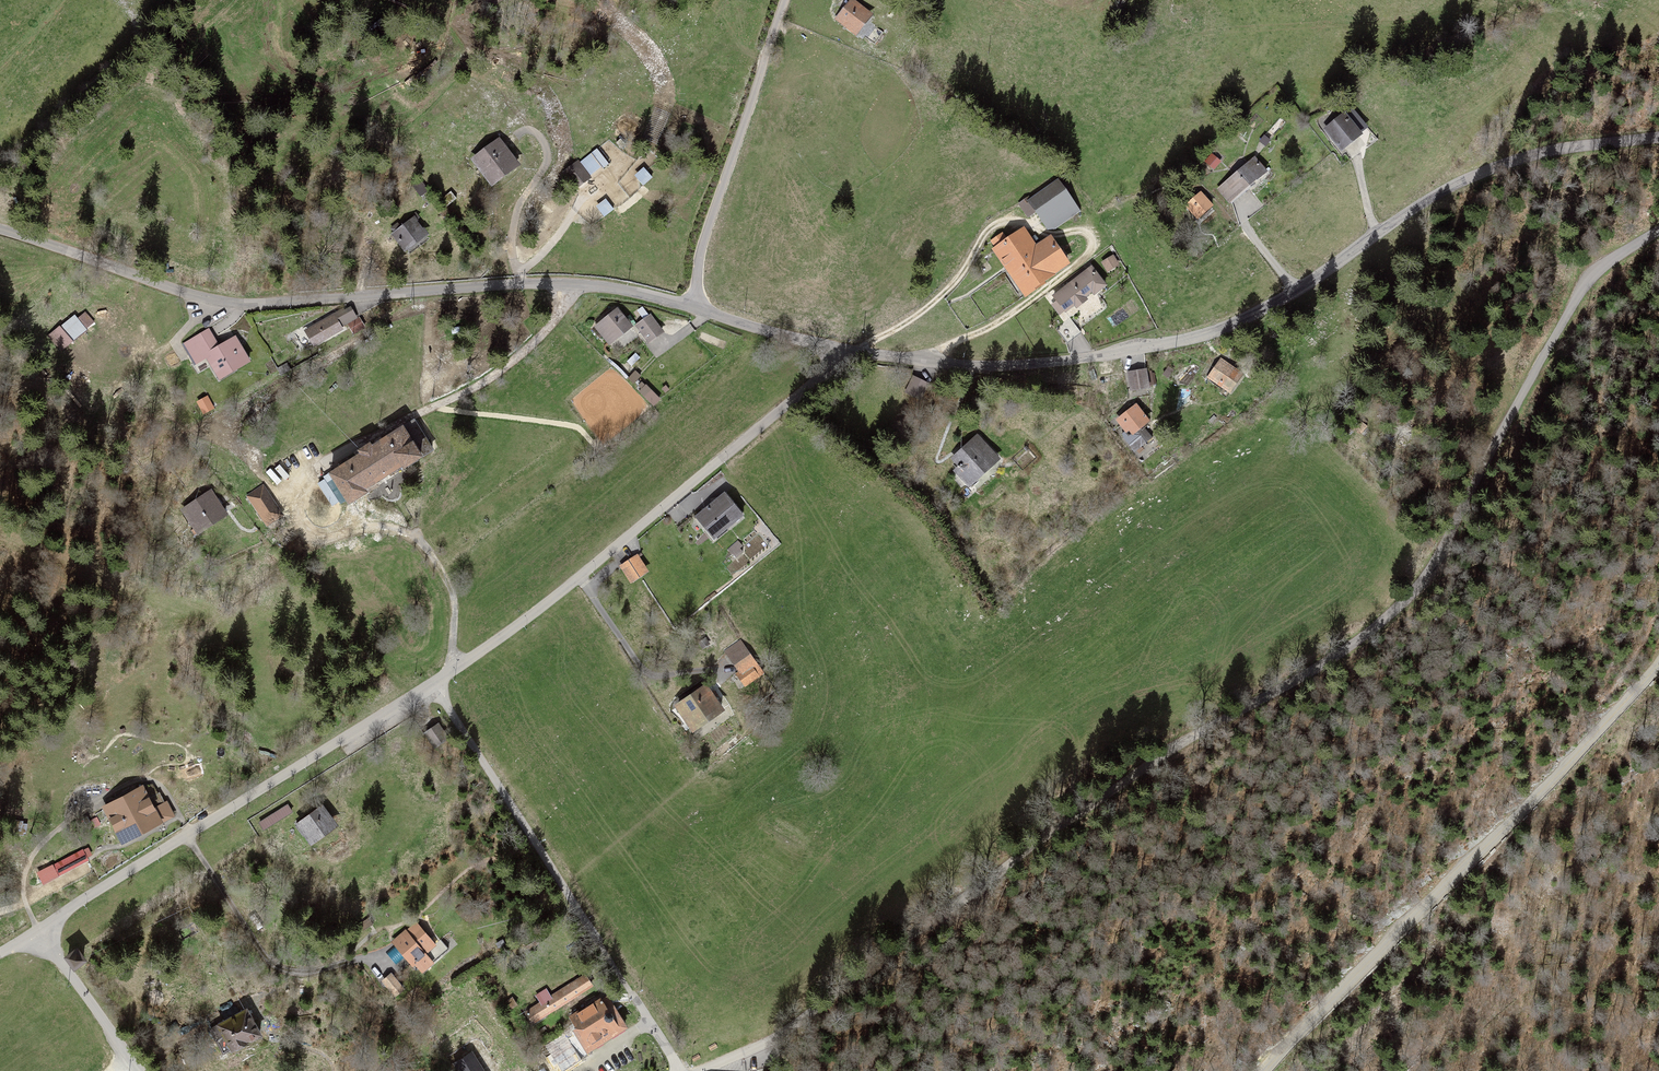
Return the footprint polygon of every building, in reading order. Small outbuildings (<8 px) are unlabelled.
[(855,33),(869,16),(852,1),(838,18),(855,33)] [(1341,147),(1358,133),(1343,115),(1326,129),(1341,147)] [(500,180),(499,176),(516,164),(500,143),(476,161),(492,181),(495,183),(500,180)] [(1266,173),(1254,159),(1219,189),(1231,204),(1245,191),(1243,188),(1254,178),(1257,181),(1266,173)] [(575,188),(589,177),(578,163),(564,174),(575,188)] [(420,182),(414,186),(421,196),(427,192),(420,182)] [(1037,211),(1050,229),(1076,210),(1058,183),(1031,201),(1028,198),(1019,204),(1029,217),(1037,211)] [(451,191),(440,201),(445,207),(456,198),(451,191)] [(1188,206),(1198,217),(1210,206),(1200,195),(1188,206)] [(391,229),(405,247),(423,234),(413,221),(418,217),(415,214),(399,226),(397,224),(391,229)] [(997,249),(996,250),(1026,294),(1042,283),(1040,281),(1066,264),(1050,239),(1036,248),(1023,231),(1007,242),(1002,234),(992,241),(997,249)] [(1105,285),(1091,267),(1054,296),(1065,311),(1075,303),(1078,307),(1078,306),(1085,300),(1083,297),(1092,290),(1094,293),(1105,285)] [(54,327),(67,345),(95,325),(81,307),(54,327)] [(602,323),(598,327),(611,343),(629,328),(616,311),(613,314),(611,311),(600,321),(602,323)] [(650,316),(637,325),(649,342),(662,332),(650,316)] [(306,331),(314,344),(340,329),(334,318),(327,322),(326,319),(306,331)] [(195,363),(206,356),(211,352),(210,349),(201,335),(185,345),(195,363)] [(217,349),(216,346),(210,349),(211,352),(206,356),(219,379),(249,361),(235,338),(217,349)] [(291,370),(287,363),(277,368),(281,375),(291,370)] [(1221,363),(1211,376),(1231,390),(1236,384),(1233,382),(1238,375),(1221,363)] [(1146,372),(1146,370),(1129,373),(1131,390),(1148,387),(1148,386),(1154,385),(1151,371),(1146,372)] [(928,384),(913,377),(906,392),(921,399),(928,384)] [(653,405),(659,399),(646,386),(640,392),(653,405)] [(1147,435),(1140,427),(1147,421),(1136,407),(1135,407),(1133,404),(1124,411),(1126,414),(1119,420),(1127,431),(1122,434),(1135,450),(1152,438),(1149,434),(1147,435)] [(432,450),(414,421),(400,430),(371,448),(369,445),(357,453),(359,456),(351,461),(348,457),(340,463),(342,467),(331,474),(349,503),(365,492),(363,490),(402,465),(404,468),(418,459),(432,450)] [(998,460),(979,439),(956,459),(961,464),(957,468),(958,469),(956,471),(972,488),(975,485),(973,483),(998,460)] [(282,515),(263,487),(248,496),(267,525),(282,515)] [(218,498),(216,500),(210,492),(183,510),(192,523),(194,522),(198,529),(208,522),(209,525),(225,514),(218,504),(221,502),(218,498)] [(726,524),(741,513),(725,493),(718,499),(718,500),(714,503),(714,502),(696,517),(714,539),(728,527),(726,524)] [(738,541),(728,550),(736,557),(742,552),(739,548),(742,546),(738,541)] [(645,571),(636,557),(629,562),(638,575),(645,571)] [(629,562),(623,566),(632,580),(638,575),(629,562)] [(739,641),(727,650),(741,671),(737,674),(745,685),(763,673),(744,647),(739,641)] [(705,687),(678,705),(693,726),(719,708),(713,698),(717,696),(714,692),(710,694),(705,687)] [(435,748),(448,738),(438,724),(425,733),(435,748)] [(159,793),(148,799),(142,788),(106,807),(123,840),(172,814),(159,793)] [(264,829),(292,811),(288,805),(260,823),(264,829)] [(313,839),(332,825),(320,808),(296,826),(302,834),(307,831),(313,839)] [(53,865),(58,873),(87,858),(82,850),(53,865)] [(416,923),(397,940),(424,970),(449,949),(441,939),(435,944),(416,923)] [(538,943),(534,937),(525,942),(528,948),(538,943)] [(74,967),(84,960),(77,950),(67,957),(74,967)] [(395,995),(403,988),(392,975),(384,981),(395,995)] [(527,1012),(533,1022),(591,985),(585,975),(551,997),(547,989),(537,996),(541,1003),(527,1012)] [(513,999),(505,1004),(508,1010),(517,1004),(513,999)] [(576,1025),(573,1027),(588,1050),(625,1026),(611,1003),(605,1007),(601,1002),(603,1001),(602,1000),(579,1013),(578,1012),(571,1017),(576,1025)] [(257,1036),(260,1034),(246,1009),(210,1029),(223,1053),(232,1048),(232,1049),(250,1040),(251,1041),(258,1037),(257,1036)] [(557,1064),(561,1070),(564,1070),(582,1060),(565,1034),(546,1046),(551,1054),(548,1056),(554,1066),(557,1064)] [(460,1070),(482,1070),(471,1054),(456,1064),(460,1070)]
